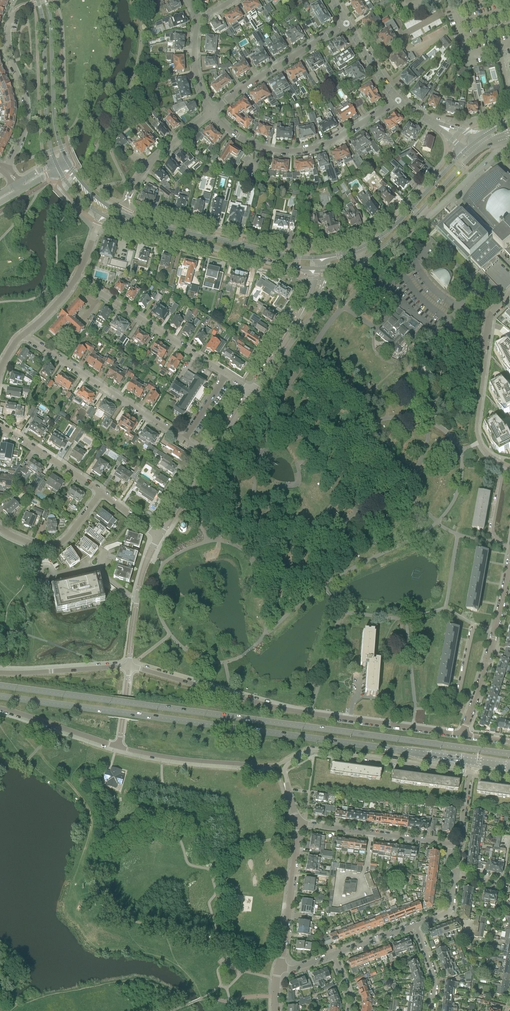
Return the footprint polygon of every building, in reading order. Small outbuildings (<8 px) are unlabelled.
[(163,3),(159,5),(160,8),(162,8),(162,7),(162,8),(163,9),(164,9),(165,10),(166,10),(168,14),(171,12),(176,10),(180,8),(180,7),(180,5),(179,4),(177,0),(165,6),(163,3)] [(248,1),(256,13),(258,12),(259,11),(260,13),(263,11),(258,4),(259,4),(257,1),(256,1),(255,0),(249,0),(248,1)] [(352,4),(353,6),(353,7),(354,9),(355,9),(355,10),(366,3),(368,1),(368,0),(358,0),(352,4)] [(355,11),(356,13),(357,13),(359,16),(367,11),(368,12),(368,11),(371,10),(373,12),(394,1),(393,0),(387,0),(375,6),(375,7),(374,7),(373,8),(369,1),(366,3),(355,10),(355,11)] [(245,5),(243,6),(249,15),(246,17),(250,23),(255,32),(256,31),(258,30),(251,19),(257,15),(256,14),(256,13),(248,1),(245,3),(245,4),(244,4),(245,5)] [(308,13),(312,19),(325,11),(321,5),(321,4),(320,3),(320,2),(319,2),(315,4),(315,3),(312,5),(312,6),(310,7),(307,2),(302,5),(307,14),(308,13)] [(233,10),(230,12),(238,24),(244,21),(246,25),(250,23),(246,17),(243,19),(241,15),(239,11),(239,12),(237,9),(234,11),(233,10)] [(324,24),(327,23),(326,22),(327,22),(328,22),(329,21),(329,20),(330,20),(330,18),(329,16),(328,16),(325,11),(312,19),(310,20),(313,25),(315,23),(318,28),(324,24)] [(228,15),(225,17),(226,19),(226,20),(228,23),(229,23),(232,28),(228,30),(232,36),(233,36),(235,34),(234,32),(240,28),(241,29),(238,24),(230,12),(227,14),(228,15)] [(367,26),(368,29),(381,22),(379,18),(376,19),(373,15),(363,22),(363,23),(363,24),(364,26),(365,26),(366,27),(367,26)] [(170,17),(161,21),(162,24),(165,23),(165,24),(168,24),(170,28),(170,29),(171,29),(176,27),(176,28),(180,27),(180,29),(181,28),(186,27),(185,24),(186,24),(187,22),(186,21),(185,20),(184,21),(182,16),(178,17),(177,16),(174,17),(174,18),(171,19),(170,17)] [(406,29),(414,25),(411,20),(404,24),(406,29)] [(212,29),(215,33),(216,33),(218,31),(220,33),(223,31),(221,27),(222,26),(220,22),(218,24),(216,21),(210,24),(213,28),(212,29)] [(388,31),(379,37),(387,49),(391,46),(392,47),(398,44),(392,35),(392,34),(398,30),(393,21),(385,26),(388,31)] [(291,30),(298,41),(298,42),(299,41),(301,40),(300,40),(301,39),(302,40),(303,39),(303,38),(304,38),(301,33),(302,32),(298,24),(292,27),(292,26),(289,28),(290,30),(291,30)] [(274,36),(271,38),(272,39),(274,43),(280,52),(281,52),(283,51),(283,50),(286,48),(281,39),(280,39),(278,35),(280,34),(276,26),(273,28),(272,28),(275,33),(276,32),(277,34),(274,36)] [(234,39),(228,30),(226,31),(229,37),(230,36),(233,40),(234,39)] [(288,32),(285,34),(289,41),(292,45),(293,44),(293,45),(295,44),(295,43),(297,42),(298,42),(298,41),(291,30),(289,32),(288,32)] [(168,34),(168,35),(170,35),(170,42),(173,42),(184,43),(184,38),(185,38),(185,37),(184,36),(182,36),(182,35),(176,35),(176,31),(175,31),(170,33),(168,34)] [(255,32),(251,34),(260,47),(257,49),(259,51),(256,53),(257,55),(262,63),(263,63),(264,62),(265,61),(268,59),(260,47),(263,45),(262,43),(259,38),(255,33),(255,32)] [(206,40),(205,44),(217,45),(217,42),(217,40),(219,41),(220,41),(220,36),(219,36),(216,35),(216,38),(213,37),(209,37),(206,37),(206,40)] [(439,42),(446,50),(452,44),(446,37),(439,42)] [(280,52),(274,43),(272,39),(269,40),(265,43),(273,56),(276,54),(277,54),(279,53),(279,52),(280,52)] [(333,45),(329,47),(332,51),(332,52),(334,51),(335,53),(342,49),(346,46),(346,45),(346,44),(345,43),(344,43),(342,39),(339,40),(335,42),(335,43),(333,44),(333,45)] [(167,53),(166,54),(173,54),(175,53),(175,50),(181,50),(181,48),(184,48),(184,46),(185,46),(185,44),(184,44),(184,43),(173,42),(172,49),(167,49),(167,53)] [(217,45),(205,44),(205,48),(205,52),(208,52),(212,53),(212,52),(215,53),(214,56),(218,56),(219,51),(216,51),(217,45)] [(240,61),(236,63),(244,75),(247,73),(247,72),(249,70),(248,68),(246,64),(243,60),(246,58),(242,52),(241,50),(238,53),(241,58),(240,58),(239,59),(239,60),(240,61)] [(245,50),(242,52),(246,58),(249,56),(255,67),(259,65),(260,65),(261,64),(261,63),(262,63),(257,55),(256,53),(252,55),(251,52),(248,54),(245,50)] [(340,54),(333,58),(335,61),(334,61),(336,64),(338,63),(341,66),(338,68),(340,71),(346,66),(345,64),(349,61),(354,58),(353,57),(353,56),(353,55),(352,55),(350,51),(343,56),(341,53),(340,54)] [(407,64),(415,58),(412,53),(411,53),(409,54),(408,53),(407,55),(405,52),(400,54),(400,53),(396,56),(396,55),(391,58),(392,60),(392,62),(393,64),(394,64),(396,63),(398,68),(402,66),(403,67),(407,64)] [(171,65),(173,65),(184,64),(184,63),(184,61),(183,61),(183,57),(180,57),(176,57),(173,58),(173,54),(166,54),(167,61),(171,61),(171,65)] [(312,57),(311,58),(318,69),(324,66),(323,66),(324,65),(326,69),(329,73),(332,71),(328,65),(327,62),(325,59),(324,58),(321,60),(319,56),(317,54),(314,56),(314,55),(312,56),(312,57)] [(423,54),(414,62),(417,66),(413,69),(415,71),(429,61),(423,54)] [(453,54),(446,64),(450,66),(457,56),(453,54)] [(308,60),(305,61),(307,64),(306,64),(308,68),(309,67),(312,72),(309,74),(313,81),(315,84),(316,84),(318,82),(315,77),(316,77),(315,75),(314,76),(312,72),(313,72),(318,69),(311,58),(310,58),(308,59),(308,60)] [(205,60),(204,61),(205,62),(205,63),(206,67),(208,67),(212,67),(216,66),(217,66),(219,66),(218,63),(218,59),(216,59),(210,59),(205,59),(205,60)] [(229,62),(224,65),(226,68),(227,69),(231,67),(233,72),(235,76),(235,75),(237,78),(240,76),(241,76),(244,75),(236,63),(233,65),(234,67),(232,68),(229,62)] [(410,70),(402,77),(403,78),(402,79),(408,86),(412,83),(412,84),(416,80),(420,76),(419,75),(420,75),(418,72),(417,73),(415,71),(413,69),(417,66),(414,62),(408,67),(410,70)] [(173,72),(169,72),(169,75),(170,75),(175,75),(174,72),(177,72),(181,72),(184,71),(184,68),(185,67),(185,65),(184,65),(184,64),(173,65),(174,69),(172,69),(173,72)] [(293,68),(293,69),(299,79),(302,77),(303,77),(304,79),(307,77),(307,78),(308,78),(310,83),(313,81),(309,74),(306,75),(299,65),(296,67),(295,67),(293,68)] [(349,75),(351,78),(362,71),(361,68),(359,68),(358,65),(356,65),(344,73),(342,70),(338,73),(339,75),(339,76),(343,74),(345,77),(346,76),(346,77),(349,75)] [(290,71),(286,73),(294,85),(291,86),(295,92),(297,96),(299,94),(297,91),(298,91),(294,85),(297,83),(295,81),(296,81),(299,79),(293,69),(292,69),(290,70),(290,71)] [(351,82),(350,82),(353,86),(354,86),(365,79),(365,77),(364,75),(364,73),(362,71),(351,78),(352,81),(351,82)] [(218,78),(225,87),(226,87),(227,87),(227,86),(228,85),(231,82),(228,78),(224,74),(221,75),(219,77),(218,78)] [(218,78),(216,75),(213,78),(217,82),(211,87),(216,94),(220,91),(221,91),(222,91),(222,90),(225,87),(218,78)] [(281,76),(275,80),(280,89),(281,90),(284,88),(287,86),(289,90),(288,90),(291,95),(294,93),(295,92),(291,86),(289,83),(286,84),(281,76)] [(9,83),(8,80),(7,78),(6,77),(0,80),(0,87),(9,83)] [(172,88),(177,87),(187,84),(186,82),(187,81),(186,79),(185,77),(176,80),(175,77),(170,79),(171,82),(172,82),(172,83),(171,84),(172,88)] [(470,78),(469,90),(470,91),(473,91),(474,91),(477,91),(476,85),(475,77),(470,78)] [(416,90),(412,95),(414,96),(414,97),(417,99),(426,87),(427,85),(428,84),(422,79),(420,80),(417,85),(419,86),(416,90)] [(275,80),(269,84),(274,92),(271,94),(274,98),(275,100),(278,99),(277,97),(276,96),(282,92),(281,90),(280,89),(275,80)] [(1,95),(12,90),(11,89),(12,89),(11,86),(10,86),(9,83),(0,87),(0,95),(1,95)] [(178,90),(174,91),(175,94),(176,94),(179,93),(178,93),(189,90),(187,84),(177,87),(178,90)] [(359,92),(356,94),(358,96),(360,95),(362,98),(375,91),(373,88),(372,88),(370,84),(366,87),(359,91),(359,92)] [(426,87),(417,99),(419,101),(420,100),(422,102),(429,93),(431,95),(433,92),(433,91),(436,86),(434,84),(431,88),(427,85),(426,87)] [(481,84),(476,85),(477,91),(477,96),(479,101),(483,100),(485,107),(488,106),(489,108),(493,107),(489,95),(485,97),(483,90),(482,90),(481,84)] [(490,95),(489,95),(493,107),(497,106),(496,104),(499,103),(498,97),(503,96),(500,85),(495,87),(495,88),(496,91),(489,92),(490,95)] [(263,87),(257,91),(263,101),(263,102),(267,99),(271,106),(273,106),(275,106),(276,110),(280,108),(275,101),(276,101),(275,100),(274,98),(271,94),(269,95),(267,92),(266,90),(265,90),(263,87)] [(1,101),(14,98),(13,97),(14,96),(13,94),(12,90),(1,95),(0,95),(0,98),(1,101)] [(179,93),(176,94),(177,96),(175,97),(177,105),(182,103),(181,99),(191,96),(190,94),(190,92),(189,91),(189,90),(178,93),(179,93)] [(257,91),(250,95),(256,104),(253,106),(253,107),(256,111),(260,116),(261,114),(262,113),(259,109),(260,108),(260,107),(259,107),(261,106),(259,103),(260,103),(263,101),(257,91)] [(362,98),(352,104),(353,105),(356,109),(363,105),(362,104),(364,103),(365,103),(365,102),(365,101),(366,100),(368,99),(370,101),(368,102),(368,103),(368,104),(369,105),(370,105),(379,100),(378,98),(378,97),(377,94),(377,93),(376,92),(375,91),(362,98)] [(433,97),(429,105),(433,107),(434,108),(435,109),(436,109),(437,109),(440,110),(442,106),(443,102),(443,101),(437,99),(437,98),(438,97),(439,94),(436,93),(435,93),(433,92),(431,95),(430,96),(433,97)] [(16,105),(15,101),(15,99),(14,99),(14,98),(1,101),(2,105),(0,105),(0,107),(16,105)] [(243,99),(237,104),(247,116),(250,114),(251,113),(252,112),(254,113),(256,111),(253,107),(253,106),(250,108),(247,105),(248,105),(243,99)] [(348,103),(341,107),(342,108),(348,119),(349,118),(350,119),(351,118),(351,117),(355,115),(350,105),(352,104),(349,99),(346,101),(348,103)] [(454,114),(455,105),(455,104),(452,104),(452,100),(446,100),(444,106),(447,106),(446,113),(450,113),(451,114),(453,115),(454,114)] [(459,106),(455,105),(454,114),(455,114),(455,115),(457,115),(458,114),(462,115),(463,106),(465,106),(465,102),(460,101),(459,106)] [(177,105),(171,107),(174,113),(185,107),(189,113),(193,111),(194,112),(196,110),(196,109),(197,109),(193,102),(187,105),(185,102),(182,103),(177,105)] [(330,104),(327,105),(332,113),(333,115),(336,114),(342,123),(346,121),(347,121),(347,120),(348,119),(342,108),(338,110),(338,109),(335,111),(334,110),(330,103),(330,104)] [(468,106),(467,106),(468,109),(469,109),(469,114),(474,113),(477,112),(477,110),(478,110),(477,104),(473,105),(472,103),(469,103),(469,106),(468,106)] [(227,115),(236,122),(239,118),(244,122),(247,118),(248,117),(237,104),(227,112),(227,113),(227,114),(227,115),(228,115),(227,115)] [(167,118),(164,121),(165,122),(168,126),(169,125),(170,126),(173,130),(176,127),(177,128),(180,125),(171,116),(174,114),(170,110),(169,108),(165,110),(167,112),(170,115),(167,117),(167,118)] [(153,111),(151,113),(157,120),(154,122),(155,123),(157,125),(154,128),(163,139),(164,138),(165,139),(167,137),(167,136),(169,134),(159,122),(162,121),(153,111)] [(314,113),(311,113),(312,116),(314,123),(316,128),(318,126),(322,134),(329,131),(324,120),(320,122),(319,120),(316,121),(315,120),(316,119),(315,115),(314,113)] [(327,119),(324,120),(329,131),(336,127),(332,119),(335,117),(333,115),(332,113),(330,114),(329,114),(326,116),(327,119)] [(391,118),(390,118),(395,127),(396,130),(399,128),(397,125),(402,121),(402,120),(401,118),(400,118),(399,119),(398,117),(397,115),(396,114),(391,117),(391,118)] [(1,117),(1,123),(3,123),(5,124),(14,126),(15,123),(15,122),(15,120),(15,119),(2,117),(1,117)] [(239,118),(236,122),(246,130),(249,126),(249,127),(252,123),(253,122),(247,118),(244,122),(239,118)] [(387,132),(388,134),(389,137),(397,132),(396,130),(395,127),(390,118),(387,121),(386,120),(385,120),(384,122),(389,131),(387,132)] [(284,128),(283,140),(284,140),(285,141),(286,141),(287,141),(291,141),(292,131),(295,132),(294,127),(294,120),(292,119),(291,126),(288,126),(288,129),(284,128)] [(142,120),(138,123),(138,124),(138,123),(144,130),(140,133),(141,133),(142,134),(138,138),(148,149),(149,149),(151,147),(151,146),(152,145),(154,143),(151,140),(153,139),(150,136),(149,137),(147,134),(152,130),(142,120)] [(259,135),(262,136),(267,121),(263,120),(261,125),(259,124),(255,134),(256,134),(257,135),(258,135),(259,135)] [(267,121),(262,136),(264,137),(265,137),(266,138),(267,138),(268,138),(268,137),(271,138),(272,139),(273,130),(274,126),(272,125),(271,125),(269,125),(269,124),(270,123),(267,121)] [(309,124),(304,125),(308,139),(310,139),(311,138),(312,138),(314,137),(314,134),(313,130),(311,124),(311,123),(310,124),(310,122),(309,122),(309,124)] [(12,132),(13,130),(14,129),(14,127),(14,126),(5,124),(4,127),(0,125),(0,128),(12,132)] [(282,140),(283,140),(284,128),(281,128),(281,125),(275,124),(274,126),(274,130),(277,130),(276,140),(280,140),(280,141),(281,141),(282,140)] [(409,124),(406,128),(401,135),(405,137),(404,138),(408,141),(409,138),(410,138),(413,140),(420,130),(419,130),(419,129),(417,128),(415,127),(415,128),(414,128),(414,127),(413,126),(412,126),(409,124)] [(308,139),(304,125),(300,126),(300,127),(297,128),(299,133),(298,133),(299,137),(300,137),(300,140),(303,140),(304,140),(306,140),(307,139),(308,139)] [(394,148),(395,148),(396,147),(389,137),(388,134),(387,135),(388,136),(386,138),(385,137),(384,135),(381,129),(380,129),(378,126),(374,129),(373,128),(371,130),(370,131),(374,137),(373,137),(375,141),(376,140),(378,143),(382,141),(384,144),(386,142),(387,144),(389,143),(391,146),(392,145),(394,148)] [(203,139),(206,142),(215,132),(215,131),(214,130),(213,130),(210,127),(208,129),(205,132),(202,136),(199,133),(191,140),(193,143),(197,143),(200,140),(200,141),(203,139)] [(0,134),(10,138),(12,132),(0,128),(0,134)] [(215,132),(206,142),(209,145),(210,144),(211,145),(212,146),(216,143),(219,140),(218,140),(219,139),(221,137),(219,136),(218,135),(218,134),(217,133),(216,133),(215,132)] [(7,144),(10,138),(0,134),(0,141),(7,144)] [(116,139),(115,141),(120,146),(120,147),(126,142),(126,141),(125,140),(125,139),(121,135),(116,139)] [(371,152),(373,150),(375,154),(379,151),(378,148),(377,147),(375,143),(373,141),(371,143),(367,137),(366,137),(365,137),(364,135),(361,137),(360,136),(357,138),(365,150),(368,148),(371,152)] [(421,138),(418,148),(422,149),(422,150),(423,150),(430,152),(431,150),(434,142),(433,142),(434,140),(425,137),(425,139),(421,138)] [(134,141),(131,143),(133,145),(136,148),(135,149),(137,153),(139,152),(141,154),(143,153),(144,152),(145,152),(147,150),(148,149),(138,138),(135,140),(134,141)] [(354,141),(351,143),(353,145),(352,145),(352,146),(357,154),(354,156),(355,158),(360,165),(363,164),(360,159),(359,157),(363,155),(361,152),(365,150),(357,138),(354,140),(354,141)] [(415,143),(412,141),(407,149),(408,150),(410,148),(412,148),(415,143)] [(221,158),(215,154),(212,160),(217,164),(218,162),(224,166),(228,160),(237,166),(240,161),(244,154),(235,149),(234,148),(228,145),(228,146),(225,145),(223,148),(225,150),(221,158)] [(338,150),(344,162),(345,164),(348,163),(351,161),(347,154),(348,153),(346,150),(344,147),(342,149),(341,148),(340,148),(339,149),(338,150)] [(408,150),(406,151),(409,153),(408,154),(407,155),(408,155),(414,161),(408,167),(410,169),(413,172),(417,175),(418,175),(420,173),(420,172),(421,172),(420,171),(421,169),(423,167),(421,165),(422,164),(418,160),(415,157),(417,155),(417,154),(412,150),(410,148),(408,150)] [(344,162),(338,150),(337,151),(336,150),(334,151),(334,152),(334,153),(332,154),(333,157),(332,157),(334,160),(338,168),(342,166),(340,164),(344,162)] [(179,153),(175,156),(178,159),(184,165),(182,167),(183,169),(188,175),(190,173),(185,168),(191,163),(190,162),(193,160),(192,159),(189,155),(187,154),(186,155),(183,151),(180,154),(179,153)] [(321,156),(317,157),(318,163),(317,163),(319,167),(320,167),(321,173),(328,171),(332,183),(333,183),(337,182),(336,179),(335,175),(333,170),(331,164),(327,165),(326,162),(327,162),(326,159),(325,159),(324,156),(321,157),(321,156)] [(355,158),(352,160),(358,171),(361,174),(364,172),(362,168),(360,165),(355,158)] [(172,172),(173,174),(178,170),(186,180),(190,177),(183,169),(182,167),(179,169),(177,166),(174,163),(171,160),(170,161),(169,161),(168,162),(168,163),(165,166),(167,167),(167,168),(171,173),(172,172)] [(306,160),(302,161),(304,174),(308,174),(309,176),(313,175),(313,177),(317,177),(317,175),(316,171),(314,171),(313,169),(311,170),(311,169),(311,167),(312,167),(311,163),(310,163),(310,160),(306,161),(306,160)] [(268,175),(268,176),(275,176),(279,177),(279,175),(280,162),(279,162),(279,161),(277,161),(273,161),(272,169),(272,171),(269,170),(268,175)] [(280,162),(279,175),(283,176),(282,179),(286,179),(288,162),(284,162),(283,161),(282,161),(281,162),(280,162)] [(297,173),(292,174),(292,179),(292,181),(297,180),(296,178),(301,177),(301,175),(304,174),(302,161),(299,161),(299,162),(295,163),(296,165),(295,166),(296,170),(296,169),(297,173)] [(394,184),(395,184),(398,188),(400,186),(403,190),(407,186),(406,186),(409,183),(407,182),(407,181),(406,180),(404,179),(405,178),(402,175),(405,171),(399,165),(392,173),(396,176),(395,177),(396,178),(393,181),(395,183),(394,184)] [(168,190),(168,187),(165,184),(167,182),(166,181),(169,178),(160,170),(159,170),(158,172),(155,175),(157,177),(156,177),(161,182),(159,184),(161,186),(166,190),(168,190)] [(437,230),(468,262),(471,260),(478,268),(479,267),(480,269),(481,270),(482,270),(483,270),(483,271),(485,273),(492,267),(489,264),(490,263),(493,267),(499,260),(497,258),(504,251),(509,257),(509,178),(508,175),(508,176),(507,177),(506,177),(500,172),(499,171),(497,172),(495,173),(494,174),(492,175),(490,176),(489,177),(487,179),(487,178),(486,178),(487,178),(484,181),(483,180),(483,181),(481,183),(480,183),(480,184),(479,185),(477,186),(477,187),(475,190),(474,189),(474,190),(472,193),(472,192),(471,193),(472,194),(471,195),(470,197),(469,198),(468,200),(466,202),(465,203),(464,205),(465,206),(468,209),(468,210),(464,214),(459,209),(452,217),(444,224),(437,230)] [(139,198),(139,199),(139,200),(140,200),(141,200),(145,202),(145,203),(149,204),(150,202),(154,204),(156,196),(155,196),(155,195),(155,194),(156,194),(157,194),(157,193),(158,192),(157,191),(158,189),(155,187),(148,184),(147,187),(146,187),(143,193),(142,196),(141,196),(141,197),(140,197),(139,198)] [(161,186),(159,189),(169,197),(171,195),(174,196),(175,191),(168,190),(166,190),(161,186)] [(382,187),(376,193),(382,199),(382,198),(385,201),(388,205),(395,198),(391,195),(390,194),(386,190),(385,190),(382,187)] [(175,191),(174,196),(179,197),(178,200),(177,200),(176,206),(177,206),(176,209),(184,211),(185,207),(186,208),(187,203),(186,203),(187,199),(189,194),(182,192),(182,193),(179,193),(180,188),(177,188),(175,189),(175,191)] [(365,196),(360,200),(365,207),(366,206),(368,209),(370,212),(370,213),(373,217),(372,217),(372,218),(380,211),(380,210),(379,209),(379,210),(378,208),(377,208),(375,205),(375,206),(373,203),(370,199),(370,198),(373,196),(369,191),(366,194),(367,196),(366,197),(365,196)] [(192,201),(191,206),(195,207),(194,208),(193,213),(195,214),(199,215),(201,215),(204,204),(208,205),(211,195),(203,193),(201,203),(196,202),(192,201)] [(212,202),(210,208),(213,208),(211,218),(218,219),(222,206),(227,207),(228,203),(230,195),(226,194),(225,201),(221,200),(220,201),(213,199),(212,200),(211,202),(212,202)] [(343,216),(345,220),(346,220),(349,223),(351,227),(355,225),(357,227),(361,224),(358,220),(361,218),(357,212),(356,212),(353,207),(357,204),(355,200),(353,197),(351,194),(348,196),(350,199),(351,201),(350,202),(351,203),(347,206),(346,207),(347,207),(347,208),(348,209),(350,212),(343,216)] [(233,223),(233,225),(238,226),(241,216),(242,212),(246,212),(247,207),(241,206),(241,205),(241,204),(235,203),(235,205),(230,203),(228,208),(229,208),(228,212),(230,213),(229,218),(230,218),(229,222),(233,223)] [(274,221),(273,226),(277,227),(277,228),(283,229),(283,228),(287,228),(288,223),(294,224),(294,220),(296,220),(297,212),(293,211),(292,217),(289,216),(285,215),(284,220),(274,219),(274,221)] [(312,216),(306,218),(306,219),(307,224),(313,222),(314,227),(315,227),(320,226),(320,225),(321,225),(321,224),(324,224),(325,229),(324,229),(324,230),(324,231),(324,232),(325,233),(326,233),(326,234),(326,235),(329,235),(330,235),(332,235),(335,234),(337,234),(337,233),(340,232),(339,229),(340,229),(339,227),(338,224),(334,225),(333,220),(335,220),(334,214),(332,215),(328,216),(327,212),(326,211),(324,212),(323,213),(324,216),(319,218),(318,214),(317,214),(317,213),(312,214),(313,215),(311,215),(312,216)] [(254,223),(253,228),(255,228),(255,229),(259,229),(261,230),(263,220),(263,219),(269,220),(270,215),(270,214),(269,214),(267,214),(261,212),(259,218),(256,217),(255,219),(254,223)] [(125,260),(126,261),(125,263),(111,259),(112,259),(113,254),(115,255),(116,248),(114,247),(115,243),(103,240),(100,256),(109,258),(109,259),(107,266),(129,271),(134,252),(127,250),(125,260)] [(133,261),(130,272),(135,273),(137,265),(138,265),(138,264),(148,267),(150,259),(147,259),(148,257),(149,252),(147,252),(148,251),(145,250),(145,251),(142,250),(141,254),(139,254),(137,263),(136,263),(136,262),(133,261)] [(161,260),(160,267),(166,269),(165,271),(171,272),(171,273),(170,277),(169,282),(168,287),(172,288),(173,283),(176,271),(171,270),(173,263),(174,258),(162,255),(161,260)] [(189,292),(193,272),(194,270),(195,271),(197,264),(195,263),(194,263),(194,262),(189,261),(189,262),(188,262),(188,261),(184,261),(183,268),(188,269),(185,279),(180,278),(178,285),(180,285),(180,286),(183,287),(183,286),(187,287),(184,298),(193,300),(195,293),(189,292)] [(207,275),(205,283),(213,284),(212,289),(213,289),(218,290),(218,291),(219,291),(223,274),(219,273),(220,269),(216,268),(209,266),(208,266),(206,274),(207,275)] [(432,271),(433,272),(431,273),(432,274),(431,275),(430,275),(445,290),(445,289),(446,288),(447,289),(448,287),(449,288),(448,287),(450,280),(449,277),(449,276),(447,273),(444,271),(443,271),(441,270),(433,272),(432,271)] [(232,286),(236,287),(239,275),(239,274),(235,273),(235,274),(231,273),(229,284),(228,284),(226,292),(229,292),(232,286)] [(239,275),(236,287),(240,288),(239,295),(243,296),(245,288),(244,288),(247,277),(243,276),(244,275),(240,274),(240,275),(239,275)] [(117,285),(114,289),(117,291),(118,292),(120,294),(121,293),(121,294),(124,289),(125,288),(127,290),(130,285),(127,283),(127,284),(120,280),(120,281),(117,285)] [(130,285),(133,287),(130,291),(128,295),(127,297),(129,299),(130,299),(130,300),(132,301),(133,301),(137,295),(140,291),(133,287),(136,282),(133,280),(130,285)] [(260,280),(256,286),(260,288),(262,286),(262,285),(262,286),(265,288),(268,290),(272,292),(276,295),(281,298),(277,303),(276,304),(277,304),(275,305),(275,306),(279,308),(280,306),(283,308),(283,307),(287,301),(286,300),(288,297),(289,295),(291,292),(292,291),(288,289),(287,290),(278,284),(276,288),(270,284),(269,285),(260,280)] [(268,290),(265,288),(262,292),(273,299),(276,295),(272,292),(268,290)] [(154,300),(156,296),(153,294),(151,297),(145,293),(144,296),(143,296),(139,302),(140,303),(139,305),(142,307),(141,307),(143,309),(144,308),(146,306),(146,307),(148,303),(150,300),(151,298),(154,300)] [(156,296),(154,300),(156,302),(157,303),(158,303),(159,304),(160,303),(159,301),(161,298),(162,296),(158,294),(157,295),(156,296)] [(64,311),(59,317),(58,317),(57,317),(57,318),(58,318),(58,319),(50,327),(51,328),(49,331),(56,337),(66,326),(68,327),(69,326),(78,335),(84,328),(75,320),(76,319),(74,317),(84,306),(77,300),(75,302),(74,302),(66,310),(65,309),(64,310),(64,311)] [(259,314),(268,319),(272,322),(274,319),(275,319),(277,317),(262,307),(264,304),(259,301),(255,304),(260,306),(258,308),(261,310),(259,314)] [(154,316),(157,318),(164,307),(160,304),(159,304),(158,303),(151,313),(154,315),(154,316)] [(214,312),(215,305),(203,303),(201,310),(214,312)] [(164,307),(157,318),(160,319),(164,321),(166,317),(169,313),(173,315),(178,306),(174,304),(171,309),(168,307),(167,309),(164,307)] [(91,322),(89,326),(92,327),(95,322),(102,327),(104,323),(108,317),(110,313),(110,312),(110,311),(108,310),(107,311),(104,309),(97,319),(95,317),(91,323),(91,322)] [(183,320),(186,322),(190,316),(192,313),(188,311),(184,317),(178,313),(170,325),(171,326),(171,327),(173,328),(174,327),(177,329),(178,328),(183,320)] [(380,329),(376,333),(376,334),(386,342),(385,342),(389,346),(390,346),(394,349),(394,350),(395,353),(398,354),(400,353),(401,350),(401,349),(410,338),(409,337),(415,330),(414,330),(418,324),(412,319),(408,324),(406,322),(405,320),(404,318),(401,318),(399,316),(398,317),(394,314),(380,329)] [(253,323),(250,327),(255,330),(255,329),(260,332),(264,334),(264,333),(265,334),(267,331),(266,331),(267,330),(265,328),(266,326),(264,325),(259,322),(261,320),(253,315),(252,317),(255,320),(253,323)] [(189,323),(182,334),(186,337),(187,335),(190,337),(192,333),(196,327),(198,323),(200,322),(196,319),(195,321),(194,321),(194,322),(191,320),(193,317),(190,316),(186,322),(189,323)] [(207,316),(201,325),(204,326),(207,321),(208,322),(210,318),(207,316)] [(110,327),(116,331),(123,321),(122,320),(121,319),(120,319),(119,318),(119,319),(117,317),(111,326),(110,327)] [(123,321),(116,331),(123,335),(129,325),(127,324),(126,323),(126,322),(125,321),(124,321),(123,321)] [(249,329),(244,325),(240,330),(247,335),(244,339),(248,341),(248,343),(251,345),(252,344),(256,346),(260,340),(247,332),(249,329)] [(197,337),(194,341),(197,343),(197,342),(203,345),(205,341),(204,340),(207,336),(208,334),(210,330),(206,328),(205,329),(205,328),(203,327),(200,332),(197,337)] [(134,334),(130,340),(132,341),(133,342),(134,341),(137,343),(144,333),(141,332),(140,332),(137,330),(134,334)] [(138,343),(136,346),(139,348),(140,347),(143,348),(147,342),(150,338),(146,336),(147,335),(144,333),(137,343),(138,343)] [(215,336),(206,349),(208,350),(208,351),(211,353),(211,352),(212,352),(213,353),(214,352),(215,350),(219,353),(221,349),(217,346),(219,343),(216,340),(217,338),(215,336)] [(226,343),(217,338),(216,340),(219,343),(217,346),(221,349),(222,349),(226,343)] [(240,340),(239,339),(237,342),(239,344),(237,346),(242,349),(239,353),(244,356),(248,359),(252,352),(242,346),(244,343),(240,340)] [(496,347),(499,355),(500,356),(502,360),(503,363),(503,364),(503,365),(503,366),(503,367),(504,368),(504,369),(509,375),(509,345),(507,342),(507,343),(508,343),(506,345),(505,343),(496,347)] [(87,350),(89,351),(93,346),(92,346),(87,343),(83,349),(79,347),(73,355),(74,356),(76,358),(76,357),(80,360),(86,351),(87,351),(87,350)] [(151,353),(156,357),(157,355),(163,347),(157,343),(151,353)] [(86,364),(93,368),(100,357),(97,354),(98,352),(96,351),(97,349),(96,349),(96,348),(93,346),(89,351),(93,354),(86,364)] [(163,347),(157,355),(158,355),(160,356),(158,359),(158,360),(160,362),(165,354),(168,350),(163,347)] [(224,348),(221,353),(224,355),(229,359),(231,360),(230,361),(232,363),(231,365),(240,371),(240,370),(241,371),(242,369),(244,365),(240,363),(240,362),(231,356),(233,353),(227,350),(224,348)] [(24,350),(18,360),(22,363),(19,367),(22,369),(21,370),(28,374),(28,375),(34,378),(37,374),(34,372),(33,372),(33,373),(31,372),(30,373),(27,371),(29,368),(23,365),(24,363),(25,364),(29,358),(31,360),(33,356),(28,353),(29,353),(24,350)] [(175,354),(168,365),(167,367),(174,372),(182,359),(175,354)] [(100,357),(93,368),(99,372),(106,362),(109,364),(113,359),(109,357),(106,355),(105,357),(104,359),(100,357)] [(106,377),(113,381),(120,370),(117,367),(118,366),(116,364),(116,363),(116,362),(116,361),(113,359),(109,364),(113,367),(106,377)] [(43,386),(46,388),(50,381),(48,380),(55,370),(51,368),(51,367),(49,365),(49,366),(47,365),(42,374),(41,374),(39,377),(46,381),(43,386)] [(120,370),(113,381),(119,385),(126,375),(129,377),(133,372),(126,368),(124,372),(120,370)] [(162,368),(158,373),(164,377),(167,371),(162,368)] [(173,386),(170,390),(171,391),(177,394),(176,397),(175,397),(178,399),(180,396),(181,397),(180,398),(182,399),(178,405),(177,404),(173,411),(182,418),(205,382),(195,376),(187,371),(184,375),(180,382),(182,384),(181,385),(186,388),(185,389),(175,382),(173,386)] [(12,372),(10,381),(14,382),(13,385),(17,385),(17,384),(21,385),(21,384),(22,384),(22,383),(24,376),(17,374),(12,372)] [(127,390),(133,394),(140,383),(137,381),(138,379),(136,377),(137,375),(137,374),(133,372),(129,377),(133,380),(127,390)] [(58,385),(61,387),(67,378),(63,376),(63,374),(62,373),(60,374),(54,385),(57,387),(58,385)] [(67,378),(61,387),(65,390),(64,391),(67,393),(73,382),(73,381),(72,380),(71,381),(67,378)] [(490,386),(493,391),(495,395),(497,399),(497,402),(497,403),(497,404),(498,405),(498,406),(498,407),(499,407),(499,408),(505,415),(505,414),(509,412),(509,390),(507,386),(502,381),(502,382),(501,384),(500,381),(490,386)] [(146,388),(149,390),(153,385),(150,383),(148,385),(145,383),(144,385),(140,383),(133,394),(139,398),(146,388)] [(153,385),(149,390),(152,392),(145,402),(149,404),(150,403),(153,405),(159,397),(155,394),(157,391),(155,389),(156,387),(153,385)] [(79,398),(83,401),(89,391),(85,388),(85,389),(82,388),(80,391),(75,398),(77,400),(79,398)] [(7,392),(6,396),(7,396),(7,397),(9,397),(9,398),(10,398),(11,398),(11,397),(20,399),(21,391),(13,390),(8,389),(7,392)] [(89,391),(83,401),(87,403),(85,405),(88,407),(93,399),(95,396),(92,394),(93,393),(89,391)] [(99,413),(103,415),(110,405),(109,405),(110,404),(107,402),(107,403),(105,402),(104,403),(103,402),(98,409),(101,411),(99,413)] [(6,405),(5,410),(15,412),(14,416),(23,417),(24,407),(16,406),(6,405)] [(110,405),(103,415),(107,418),(103,423),(109,426),(110,427),(110,426),(113,422),(109,419),(111,417),(112,414),(115,410),(114,410),(115,408),(113,407),(110,405)] [(32,407),(27,415),(30,417),(36,409),(32,407)] [(89,416),(88,417),(91,419),(96,410),(93,409),(89,416)] [(30,427),(29,430),(35,434),(42,423),(43,420),(37,416),(36,418),(34,417),(35,415),(33,414),(30,417),(33,419),(30,427)] [(120,428),(123,430),(131,419),(124,414),(117,425),(113,422),(110,427),(116,431),(118,431),(120,428)] [(127,438),(132,441),(135,436),(131,433),(137,423),(131,419),(123,430),(126,432),(125,434),(128,436),(127,438)] [(485,425),(492,438),(492,441),(492,442),(492,443),(492,444),(493,445),(493,446),(494,446),(494,447),(500,453),(505,451),(509,448),(509,446),(509,445),(509,435),(507,430),(506,431),(505,430),(505,429),(500,424),(497,420),(496,420),(497,421),(496,423),(494,420),(485,425)] [(42,423),(35,434),(38,436),(37,436),(39,437),(40,438),(42,435),(43,435),(45,432),(46,429),(42,427),(43,426),(46,426),(45,422),(42,423)] [(138,439),(145,443),(151,433),(148,430),(148,429),(147,429),(147,428),(146,428),(146,429),(145,429),(138,439)] [(51,439),(49,442),(53,445),(54,445),(56,446),(55,447),(59,450),(61,447),(62,447),(63,448),(64,449),(64,448),(68,442),(65,440),(64,441),(58,437),(60,434),(55,431),(50,439),(51,439)] [(76,431),(69,442),(72,444),(79,433),(76,431)] [(145,443),(144,444),(148,447),(151,447),(152,446),(152,445),(155,441),(158,437),(157,437),(157,436),(157,435),(156,435),(156,434),(156,435),(155,435),(151,433),(145,443)] [(73,453),(70,457),(80,463),(82,459),(86,453),(82,451),(85,447),(79,443),(76,447),(73,453)] [(173,452),(171,455),(182,461),(186,455),(182,452),(183,452),(179,449),(179,450),(176,448),(169,443),(166,447),(173,452)] [(13,447),(10,447),(0,445),(0,448),(0,459),(3,460),(11,461),(12,456),(17,457),(18,452),(12,451),(13,447)] [(98,461),(92,471),(100,476),(101,477),(103,473),(108,465),(107,464),(108,464),(101,458),(106,451),(107,451),(108,450),(107,450),(108,449),(103,445),(94,459),(98,461)] [(155,449),(152,454),(155,456),(163,461),(160,466),(165,469),(172,474),(173,474),(175,471),(174,471),(176,468),(173,467),(174,466),(170,463),(172,460),(155,449)] [(19,467),(16,473),(17,476),(17,477),(21,472),(25,475),(28,471),(29,471),(32,472),(37,464),(36,464),(37,463),(34,461),(33,462),(31,461),(28,465),(27,467),(27,468),(24,466),(22,469),(19,467)] [(146,463),(145,464),(153,469),(152,471),(151,472),(154,475),(152,478),(156,480),(155,482),(159,485),(164,488),(164,487),(166,484),(168,481),(164,478),(159,475),(161,472),(146,463)] [(37,481),(30,490),(34,493),(36,490),(42,481),(42,480),(43,480),(45,477),(43,475),(42,476),(41,475),(41,474),(42,472),(41,471),(43,468),(41,467),(42,466),(39,464),(38,465),(37,464),(32,472),(36,474),(35,474),(33,478),(36,480),(37,481)] [(117,471),(115,475),(117,477),(121,479),(127,470),(125,469),(123,468),(120,466),(117,471)] [(121,479),(121,480),(127,483),(130,479),(131,477),(135,480),(139,475),(139,474),(136,473),(128,468),(127,470),(121,479)] [(0,484),(6,485),(6,488),(11,489),(13,476),(14,476),(15,477),(17,477),(17,476),(16,473),(15,472),(16,471),(15,471),(14,471),(14,470),(9,469),(8,473),(9,474),(9,476),(8,475),(7,477),(0,475),(0,484)] [(51,491),(56,494),(63,483),(59,480),(60,479),(53,474),(52,476),(52,475),(46,485),(52,490),(51,491)] [(138,476),(134,483),(137,485),(135,487),(140,490),(138,492),(142,495),(148,499),(149,497),(153,500),(157,493),(150,488),(152,485),(141,478),(138,476)] [(42,481),(36,490),(40,492),(45,484),(46,483),(42,480),(42,481)] [(70,497),(73,499),(78,491),(78,490),(73,486),(66,498),(68,499),(70,497)] [(78,491),(73,499),(69,505),(72,507),(76,501),(79,503),(84,495),(78,491)] [(480,492),(477,510),(487,512),(490,494),(480,492)] [(12,500),(6,507),(2,510),(4,512),(4,513),(6,515),(6,514),(8,516),(18,506),(12,500)] [(130,502),(128,504),(142,515),(143,513),(130,502)] [(24,526),(31,529),(36,515),(40,517),(42,512),(35,509),(33,514),(32,516),(29,515),(29,514),(25,512),(22,520),(26,522),(25,523),(24,524),(25,524),(24,526)] [(101,510),(97,515),(97,516),(101,519),(102,520),(100,522),(100,523),(109,530),(113,525),(112,524),(110,523),(110,522),(109,522),(110,521),(112,518),(111,517),(110,516),(108,515),(107,514),(106,513),(106,512),(104,511),(103,510),(102,510),(101,510)] [(487,512),(477,510),(473,529),(483,531),(487,512)] [(48,528),(48,532),(56,532),(56,528),(57,528),(57,524),(55,524),(55,520),(54,520),(54,519),(55,519),(54,519),(54,517),(53,516),(51,516),(50,516),(49,517),(48,519),(48,520),(47,520),(47,524),(47,528),(48,528)] [(81,537),(74,546),(88,557),(91,559),(98,550),(101,546),(110,534),(96,523),(94,526),(93,527),(89,524),(89,525),(83,532),(85,534),(82,538),(81,537)] [(138,554),(131,552),(132,547),(139,549),(142,537),(127,533),(122,549),(119,549),(116,561),(118,561),(113,578),(129,583),(132,571),(125,569),(127,564),(134,566),(138,554)] [(61,555),(57,558),(62,565),(66,563),(70,569),(79,562),(88,557),(74,546),(71,549),(61,555)] [(478,550),(474,570),(485,572),(488,552),(478,550)] [(474,570),(471,590),(481,592),(485,572),(474,570)] [(101,586),(99,577),(55,587),(55,586),(56,590),(52,591),(55,603),(55,602),(57,609),(60,608),(60,611),(101,602),(101,599),(104,598),(101,586)] [(481,592),(471,590),(467,609),(474,611),(478,612),(481,592)] [(445,646),(456,648),(459,628),(448,626),(449,626),(447,636),(445,646)] [(368,665),(366,693),(366,696),(370,696),(370,693),(372,694),(372,696),(376,697),(376,694),(379,660),(375,660),(375,662),(372,662),(372,660),(373,660),(373,655),(372,655),(374,631),(370,631),(370,633),(368,633),(368,631),(364,630),(361,667),(365,667),(365,665),(368,665)] [(441,666),(452,668),(456,648),(445,646),(444,656),(443,656),(442,666),(441,666)] [(508,666),(509,663),(509,662),(509,660),(509,655),(505,653),(505,654),(504,658),(501,657),(501,660),(500,660),(499,663),(500,663),(508,666)] [(498,669),(506,672),(507,673),(508,672),(509,672),(509,667),(508,666),(507,666),(500,663),(499,664),(498,667),(498,669)] [(452,668),(441,666),(442,666),(440,675),(440,676),(438,685),(438,686),(449,688),(452,668)] [(496,672),(495,675),(504,678),(506,672),(498,669),(497,672),(496,672)] [(494,679),(494,681),(502,684),(504,678),(495,675),(494,679)] [(492,687),(501,690),(502,687),(501,686),(502,684),(494,681),(493,684),(492,687)] [(491,691),(490,694),(498,696),(499,694),(501,690),(492,687),(492,688),(491,688),(491,691)] [(489,696),(487,699),(496,702),(499,703),(499,702),(501,697),(498,697),(498,696),(490,694),(489,696)] [(487,703),(486,705),(494,708),(497,709),(499,704),(499,703),(496,702),(487,699),(486,703),(487,703)] [(485,708),(484,711),(493,714),(493,713),(494,711),(496,711),(497,709),(494,708),(486,705),(485,708)] [(483,715),(482,717),(490,720),(491,718),(492,718),(493,714),(484,711),(484,712),(483,715)] [(497,722),(490,720),(482,717),(480,724),(480,726),(484,727),(485,726),(488,727),(489,723),(497,725),(497,722)] [(506,722),(506,720),(502,720),(501,728),(503,728),(503,729),(504,729),(505,729),(504,730),(507,730),(508,731),(509,731),(509,723),(506,722)] [(330,773),(347,776),(348,766),(345,766),(345,765),(345,766),(335,764),(332,764),(331,764),(330,773)] [(347,776),(363,778),(364,768),(361,768),(351,767),(351,766),(351,767),(348,766),(347,776)] [(106,771),(105,776),(103,780),(108,781),(106,786),(116,788),(117,784),(121,785),(124,776),(119,775),(121,770),(112,768),(110,772),(106,771)] [(364,768),(363,778),(380,780),(381,770),(380,770),(380,771),(378,770),(377,770),(367,769),(368,768),(367,768),(367,769),(364,768)] [(392,782),(408,784),(410,774),(407,774),(406,774),(397,773),(397,772),(396,772),(396,773),(393,772),(392,782)] [(408,784),(425,786),(426,777),(423,776),(413,775),(410,774),(408,784)] [(425,786),(441,788),(442,779),(439,779),(439,778),(439,779),(429,777),(426,777),(425,786)] [(442,779),(441,788),(458,791),(459,781),(456,781),(456,780),(455,781),(446,779),(445,779),(442,779)] [(477,793),(494,795),(495,786),(493,786),(493,785),(492,785),(492,786),(482,784),(479,784),(477,793)] [(509,798),(509,788),(499,786),(498,786),(495,786),(494,795),(509,798)] [(314,808),(314,815),(315,815),(315,816),(317,816),(317,815),(323,816),(325,816),(326,812),(333,812),(334,813),(335,807),(322,805),(322,809),(319,809),(314,808)] [(335,813),(335,818),(346,819),(348,808),(348,807),(343,807),(342,810),(337,810),(337,807),(336,807),(336,809),(335,813)] [(346,819),(354,820),(355,809),(348,808),(346,819)] [(354,820),(360,821),(362,810),(355,809),(354,820)] [(368,811),(367,822),(374,823),(375,812),(375,811),(368,810),(368,811)] [(387,816),(386,825),(393,826),(393,821),(395,822),(396,817),(394,817),(394,813),(388,813),(388,812),(387,816)] [(401,824),(400,826),(407,827),(408,816),(408,815),(402,815),(401,818),(401,819),(401,824)] [(408,816),(407,827),(414,828),(415,820),(415,817),(409,816),(408,816)] [(425,818),(422,818),(421,829),(427,830),(427,827),(429,828),(430,817),(426,816),(425,818)] [(393,821),(393,826),(400,826),(401,824),(401,819),(401,818),(396,817),(395,822),(393,821)] [(415,820),(414,828),(421,829),(422,818),(422,819),(419,818),(416,818),(415,820)] [(472,825),(472,827),(473,827),(472,830),(485,832),(486,825),(482,825),(482,824),(473,823),(473,824),(472,825)] [(311,835),(310,842),(324,844),(325,836),(311,835)] [(324,844),(310,842),(309,849),(319,850),(323,850),(324,844)] [(378,856),(384,857),(386,845),(383,844),(382,844),(380,843),(380,844),(379,844),(378,852),(378,856)] [(392,846),(390,857),(397,858),(398,846),(392,846)] [(398,846),(397,858),(404,859),(405,847),(402,847),(402,846),(399,846),(399,847),(398,846)] [(427,850),(426,858),(427,858),(430,858),(438,860),(438,859),(439,859),(439,855),(439,852),(436,852),(435,851),(432,850),(432,851),(427,850)] [(308,856),(307,863),(315,864),(316,864),(319,865),(320,858),(319,858),(318,858),(313,857),(308,856)] [(497,864),(496,873),(498,873),(499,873),(502,873),(504,860),(501,860),(500,864),(497,864)] [(477,862),(469,861),(468,867),(469,867),(469,868),(469,870),(473,871),(473,870),(473,868),(476,868),(477,867),(477,865),(481,865),(481,862),(477,862)] [(307,863),(306,870),(311,871),(316,872),(316,876),(318,876),(320,876),(321,872),(321,870),(319,870),(319,865),(316,864),(315,864),(307,863)] [(428,870),(427,876),(436,878),(436,874),(437,874),(437,872),(437,871),(428,870)] [(303,888),(303,891),(303,892),(308,892),(316,893),(316,891),(316,890),(317,887),(316,886),(314,886),(304,885),(304,889),(303,888)] [(484,897),(483,903),(489,904),(491,892),(488,891),(486,890),(486,891),(485,891),(484,897)] [(494,892),(491,892),(489,904),(495,905),(497,893),(496,892),(495,892),(494,892)] [(463,897),(463,900),(475,902),(475,898),(472,898),(472,895),(464,894),(464,895),(463,894),(463,896),(463,897)] [(302,903),(301,907),(314,908),(314,904),(315,902),(302,900),(302,901),(301,903),(302,903)] [(424,903),(421,904),(423,909),(426,908),(427,908),(432,906),(432,907),(432,906),(432,904),(433,904),(433,901),(424,900),(424,903)] [(409,904),(407,904),(411,914),(413,913),(414,914),(416,913),(413,904),(412,902),(409,903),(409,904)] [(419,902),(413,904),(416,913),(419,912),(419,911),(422,910),(419,902)] [(405,904),(401,905),(402,908),(405,917),(408,916),(408,915),(411,914),(407,904),(405,905),(405,904)] [(390,908),(390,909),(395,921),(398,920),(398,919),(400,918),(397,910),(395,906),(390,908)] [(313,916),(312,919),(320,920),(321,917),(313,916),(314,908),(301,907),(301,910),(300,910),(300,913),(301,913),(300,913),(308,914),(308,915),(313,916)] [(402,908),(397,910),(400,918),(402,917),(403,918),(405,917),(402,908)] [(385,911),(389,922),(392,921),(392,922),(395,921),(390,909),(385,911)] [(381,913),(379,913),(379,914),(381,919),(383,924),(389,922),(388,919),(385,911),(381,913)] [(375,914),(373,915),(374,919),(377,927),(383,924),(381,919),(379,914),(375,915),(375,914)] [(373,915),(367,917),(368,921),(368,922),(371,929),(377,927),(374,919),(373,915)] [(361,920),(362,923),(365,931),(371,929),(368,922),(368,921),(365,922),(363,919),(362,919),(361,919),(361,920)] [(458,920),(453,922),(456,930),(462,928),(459,920),(458,920)] [(299,924),(299,928),(311,929),(312,929),(313,925),(312,925),(312,923),(299,921),(298,924),(299,924)] [(356,925),(354,926),(357,934),(359,933),(365,931),(362,923),(359,924),(358,923),(357,921),(355,922),(356,925)] [(353,922),(347,925),(351,936),(357,934),(354,926),(353,922)] [(447,924),(450,932),(451,935),(454,934),(452,931),(456,930),(453,922),(447,924)] [(444,925),(441,926),(442,931),(443,930),(445,934),(446,937),(449,936),(447,933),(450,932),(447,924),(446,924),(444,924),(444,925)] [(346,929),(342,930),(345,938),(351,936),(347,925),(345,925),(345,928),(346,928),(346,929)] [(340,926),(334,928),(334,929),(335,929),(339,941),(345,938),(342,930),(341,927),(340,926)] [(436,928),(435,929),(439,938),(442,937),(442,938),(442,939),(445,938),(444,934),(445,934),(443,930),(442,931),(441,926),(438,927),(436,928)] [(298,931),(297,934),(298,934),(303,935),(307,935),(308,935),(310,936),(310,935),(311,933),(311,929),(299,928),(298,931)] [(330,937),(327,938),(329,944),(338,940),(339,941),(335,929),(334,929),(334,928),(333,929),(331,929),(332,933),(332,932),(333,933),(329,935),(330,937)] [(439,938),(435,929),(433,930),(432,929),(430,930),(430,931),(429,931),(433,941),(439,938)] [(505,941),(506,938),(509,939),(509,931),(507,931),(507,932),(506,932),(505,938),(501,937),(501,940),(505,941)] [(406,939),(403,940),(407,951),(408,952),(410,952),(409,948),(413,947),(414,946),(414,944),(413,943),(411,942),(410,943),(409,938),(408,938),(406,939)] [(467,939),(460,941),(463,947),(464,947),(468,948),(470,948),(471,948),(472,943),(468,943),(468,941),(467,939)] [(401,950),(402,953),(407,951),(403,940),(401,941),(400,941),(397,942),(401,950)] [(311,944),(302,943),(297,942),(296,950),(302,950),(303,950),(310,951),(311,944)] [(397,942),(395,943),(392,944),(397,957),(398,956),(399,955),(398,954),(402,953),(401,950),(397,942)] [(392,944),(383,948),(386,955),(391,953),(392,955),(391,955),(393,958),(397,957),(392,944)] [(441,949),(436,951),(438,956),(448,953),(448,952),(449,952),(450,952),(449,949),(448,949),(447,947),(441,949)] [(383,948),(377,950),(381,961),(387,959),(386,955),(383,948)] [(377,950),(371,952),(375,963),(381,961),(377,950)] [(449,952),(438,956),(440,961),(450,958),(452,957),(453,957),(451,951),(450,952),(449,952)] [(371,952),(365,954),(369,965),(370,965),(375,963),(371,952)] [(504,952),(504,956),(500,955),(499,957),(499,958),(503,959),(503,960),(509,961),(509,953),(507,953),(504,952)] [(365,954),(360,956),(364,967),(369,965),(365,954)] [(358,969),(364,967),(360,956),(354,958),(358,969)] [(348,961),(347,961),(348,964),(349,963),(351,968),(351,969),(351,970),(353,974),(354,974),(356,973),(357,973),(359,972),(358,969),(354,958),(348,961)] [(440,961),(442,967),(453,963),(452,961),(451,961),(450,958),(440,961)] [(408,963),(410,969),(418,965),(416,960),(408,963)] [(442,967),(444,972),(455,968),(454,966),(453,966),(452,964),(453,963),(442,967)] [(410,969),(412,974),(420,971),(419,969),(420,968),(418,965),(410,969)] [(492,973),(499,974),(499,973),(503,974),(509,975),(509,968),(505,967),(502,967),(500,967),(499,971),(492,970),(492,973)] [(455,968),(444,972),(445,975),(446,978),(450,977),(450,978),(455,977),(457,976),(456,972),(459,971),(458,968),(455,969),(455,968)] [(322,970),(319,971),(322,979),(330,976),(328,972),(327,972),(326,969),(325,969),(322,970)] [(319,971),(319,972),(316,973),(316,972),(313,973),(313,974),(312,974),(313,978),(311,979),(314,984),(318,982),(320,988),(322,988),(325,986),(322,979),(319,971)] [(412,974),(409,975),(411,981),(412,980),(413,980),(422,977),(421,974),(422,973),(421,972),(420,971),(412,974)] [(304,977),(297,980),(299,988),(300,988),(301,990),(301,991),(301,990),(312,987),(312,988),(309,979),(309,980),(310,981),(306,982),(304,977)] [(414,983),(413,985),(423,986),(424,985),(424,983),(423,983),(424,981),(423,979),(424,979),(423,977),(422,977),(413,980),(414,983)] [(361,982),(356,984),(357,987),(358,989),(358,990),(369,986),(371,985),(370,982),(367,982),(366,979),(364,980),(361,981),(361,982)] [(288,988),(288,1001),(293,1001),(294,1001),(294,992),(293,992),(293,990),(299,988),(300,991),(301,990),(300,988),(299,988),(297,980),(289,983),(291,987),(288,988)] [(445,987),(445,988),(455,989),(458,989),(458,982),(446,981),(446,984),(445,984),(445,987)] [(498,987),(509,989),(509,984),(509,983),(502,981),(501,985),(495,984),(495,987),(498,987)] [(371,989),(369,986),(358,990),(359,992),(359,993),(359,995),(360,995),(371,991),(370,989),(371,989)] [(498,987),(496,994),(500,995),(503,995),(507,996),(508,996),(509,989),(498,987)] [(335,990),(330,991),(326,993),(327,996),(327,997),(326,997),(327,999),(328,998),(338,995),(337,993),(336,989),(335,990)] [(371,991),(360,995),(361,998),(361,1000),(362,1000),(361,1001),(362,1001),(371,998),(374,996),(373,993),(372,994),(371,991)] [(338,995),(328,998),(329,1000),(329,1001),(330,1004),(339,1001),(340,1000),(339,997),(338,995)] [(288,1006),(288,1007),(288,1010),(298,1010),(298,1007),(300,1006),(299,1005),(304,1003),(304,1002),(307,1001),(308,1002),(309,1005),(313,1005),(312,1003),(311,999),(309,996),(303,998),(300,999),(297,1001),(298,1004),(296,1005),(296,1006),(293,1006),(288,1006)] [(362,1001),(362,1003),(362,1006),(362,1007),(371,1008),(372,1005),(373,1005),(372,1000),(371,998),(362,1001)] [(330,1004),(330,1008),(339,1009),(340,1009),(341,1004),(340,1004),(339,1001),(330,1004)]
